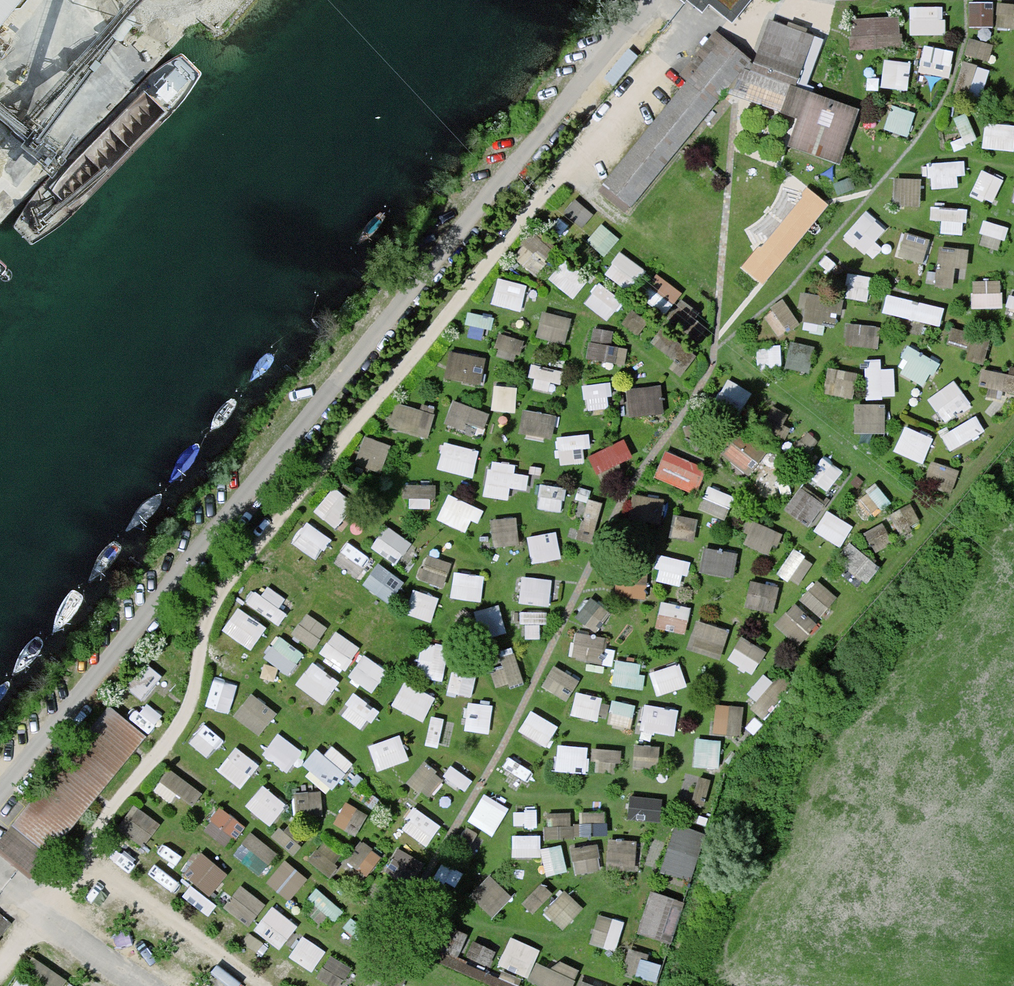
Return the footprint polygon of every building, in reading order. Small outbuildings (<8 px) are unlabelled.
[(29,0),(0,0),(0,36),(29,0)] [(745,0),(710,0),(731,17),(745,0)] [(997,22),(998,0),(975,0),(974,21),(997,22)] [(914,29),(948,30),(948,2),(915,1),(914,29)] [(897,18),(852,20),(853,35),(898,33),(897,18)] [(747,62),(725,88),(800,115),(791,143),(838,160),(854,113),(791,90),(811,36),(771,22),(755,68),(747,62)] [(970,50),(993,55),(997,39),(974,34),(970,50)] [(725,88),(747,62),(715,35),(682,75),(689,81),(605,184),(630,205),(725,88)] [(927,41),(923,69),(954,73),(958,45),(927,41)] [(913,85),(915,57),(889,55),(887,84),(913,85)] [(985,91),(994,65),(969,56),(959,82),(985,91)] [(890,125),(914,132),(920,108),(896,102),(890,125)] [(988,143),(1013,145),(1013,122),(989,121),(988,143)] [(966,156),(934,159),(936,184),(968,182),(966,156)] [(985,167),(978,190),(999,196),(1006,173),(985,167)] [(900,173),(899,201),(926,201),(926,174),(900,173)] [(807,193),(747,267),(762,279),(822,205),(807,193)] [(940,228),(970,229),(970,204),(941,202),(940,228)] [(873,251),(895,226),(872,205),(850,230),(873,251)] [(606,219),(592,236),(610,250),(623,233),(606,219)] [(539,227),(517,252),(537,270),(559,246),(539,227)] [(910,227),(902,250),(929,259),(937,236),(910,227)] [(958,283),(958,272),(971,273),(973,243),(944,242),(942,282),(958,283)] [(622,248),(611,269),(638,284),(650,263),(622,248)] [(563,258),(553,279),(581,293),(592,272),(563,258)] [(657,270),(646,295),(675,308),(687,284),(657,270)] [(504,273),(495,297),(525,307),(533,282),(504,273)] [(1006,303),(1006,276),(978,275),(977,303),(1006,303)] [(613,316),(627,298),(603,279),(589,298),(613,316)] [(809,288),(805,316),(842,321),(846,292),(809,288)] [(892,288),(887,307),(944,322),(949,304),(892,288)] [(789,323),(800,314),(787,296),(775,304),(789,323)] [(541,332),(569,340),(576,314),(548,307),(541,332)] [(850,341),(881,343),(882,320),(852,318),(850,341)] [(690,361),(698,351),(667,328),(659,338),(690,361)] [(613,362),(615,348),(609,347),(612,332),(595,329),(588,357),(613,362)] [(792,365),(816,366),(817,340),(793,339),(792,365)] [(914,340),(901,367),(930,381),(943,354),(914,340)] [(486,381),(492,352),(455,346),(450,374),(486,381)] [(871,393),(899,392),(897,358),(870,359),(871,393)] [(988,362),(984,378),(1013,387),(1013,370),(988,362)] [(830,388),(853,391),(856,367),(833,364),(830,388)] [(731,375),(723,393),(748,404),(756,386),(731,375)] [(933,394),(950,418),(976,400),(959,376),(933,394)] [(589,379),(591,405),(617,403),(615,378),(589,379)] [(499,379),(496,405),(519,407),(522,382),(499,379)] [(632,383),(635,411),(670,407),(666,379),(632,383)] [(450,420),(479,429),(486,406),(457,396),(450,420)] [(401,397),(395,424),(433,433),(440,406),(401,397)] [(859,400),(860,428),(890,427),(889,399),(859,400)] [(525,429),(557,432),(560,408),(527,405),(525,429)] [(981,411),(947,430),(956,446),(990,428),(981,411)] [(908,422),(899,447),(929,457),(938,432),(908,422)] [(386,469),(397,441),(371,430),(360,458),(386,469)] [(590,430),(563,431),(563,458),(591,457),(590,430)] [(727,450),(755,470),(769,451),(742,430),(727,450)] [(600,468),(638,456),(631,436),(593,448),(600,468)] [(476,473),(484,446),(449,437),(442,464),(476,473)] [(659,471),(693,487),(706,461),(672,445),(659,471)] [(829,452),(814,472),(833,486),(848,466),(829,452)] [(938,457),(931,479),(956,487),(963,465),(938,457)] [(532,485),(534,463),(492,459),(489,492),(513,494),(514,483),(532,485)] [(410,501),(435,505),(438,482),(413,478),(410,501)] [(541,501),(564,507),(570,484),(547,478),(541,501)] [(730,515),(740,492),(714,480),(703,504),(730,515)] [(806,481),(789,505),(814,522),(830,497),(806,481)] [(339,483),(320,506),(340,522),(358,498),(339,483)] [(885,484),(867,492),(873,506),(892,497),(885,484)] [(441,514),(474,529),(485,503),(452,489),(441,514)] [(667,515),(668,492),(635,490),(633,513),(667,515)] [(831,505),(819,526),(846,542),(858,520),(831,505)] [(500,542),(524,538),(520,511),(495,515),(500,542)] [(678,511),(675,532),(698,535),(701,514),(678,511)] [(312,517),(297,537),(321,555),(336,534),(312,517)] [(778,550),(785,526),(756,517),(748,541),(778,550)] [(386,522),(378,544),(407,555),(415,533),(386,522)] [(531,531),(536,559),(566,554),(561,526),(531,531)] [(704,566),(736,573),(742,548),(710,541),(704,566)] [(784,568),(804,579),(817,556),(797,545),(784,568)] [(434,550),(424,573),(446,583),(456,560),(434,550)] [(662,577),(689,580),(692,555),(664,552),(662,577)] [(382,558),(367,580),(397,599),(411,577),(382,558)] [(458,567),(455,593),(485,596),(488,570),(458,567)] [(525,599),(556,600),(557,573),(526,572),(525,599)] [(758,575),(750,600),(776,608),(784,583),(758,575)] [(820,575),(806,595),(828,611),(842,591),(820,575)] [(281,616),(293,596),(268,580),(256,600),(281,616)] [(418,584),(410,609),(435,616),(442,592),(418,584)] [(593,594),(583,615),(603,625),(613,603),(593,594)] [(691,629),(696,602),(666,596),(660,623),(691,629)] [(802,597),(780,617),(803,642),(825,623),(802,597)] [(480,606),(487,634),(511,628),(503,600),(480,606)] [(226,625),(256,645),(271,622),(242,603),(226,625)] [(311,607),(295,628),(317,644),(333,623),(311,607)] [(702,615),(692,644),(726,655),(735,626),(702,615)] [(323,649),(348,666),(365,642),(339,625),(323,649)] [(602,660),(610,636),(582,626),(574,650),(602,660)] [(731,656),(754,672),(773,646),(750,630),(731,656)] [(284,631),(268,652),(293,671),(309,651),(284,631)] [(369,648),(352,671),(376,689),(393,666),(369,648)] [(520,649),(493,655),(500,683),(527,677),(520,649)] [(644,684),(648,659),(621,654),(617,679),(644,684)] [(328,699),(344,676),(317,657),(300,680),(328,699)] [(685,659),(654,667),(660,690),(691,681),(685,659)] [(548,685),(574,694),(582,670),(556,661),(548,685)] [(160,676),(145,664),(126,687),(142,699),(160,676)] [(769,676),(752,702),(772,715),(789,688),(769,676)] [(407,678),(396,700),(428,715),(439,693),(407,678)] [(264,730),(281,708),(256,688),(239,710),(264,730)] [(359,688),(344,708),(368,725),(382,705),(359,688)] [(580,688),(576,710),(602,715),(606,693),(580,688)] [(617,694),(611,719),(635,724),(640,700),(617,694)] [(469,725),(493,728),(498,700),(474,697),(469,725)] [(717,727),(743,731),(747,703),(722,699),(717,727)] [(680,729),(682,702),(647,700),(645,727),(680,729)] [(551,742),(563,721),(536,706),(524,726),(551,742)] [(144,737),(108,707),(13,824),(48,854),(144,737)] [(278,729),(267,753),(298,767),(309,743),(278,729)] [(405,729),(373,740),(382,765),(414,754),(405,729)] [(698,761),(724,762),(725,735),(699,734),(698,761)] [(332,736),(308,763),(334,786),(358,758),(332,736)] [(561,740),(560,767),(592,768),(593,741),(561,740)] [(665,759),(664,740),(638,740),(639,760),(665,759)] [(239,741),(222,766),(246,783),(263,758),(239,741)] [(600,746),(603,763),(625,760),(622,743),(600,746)] [(413,775),(432,793),(450,774),(431,756),(413,775)] [(195,802),(206,786),(174,765),(163,781),(195,802)] [(272,775),(250,801),(274,821),(296,794),(272,775)] [(489,788),(473,816),(497,831),(514,803),(489,788)] [(634,791),(633,813),(664,815),(665,792),(634,791)] [(350,797),(338,819),(359,831),(371,809),(350,797)] [(136,801),(123,825),(151,840),(164,815),(136,801)] [(221,803),(209,829),(236,841),(248,816),(221,803)] [(406,824),(431,841),(446,820),(421,803),(406,824)] [(581,811),(581,809),(551,808),(550,831),(600,833),(601,812),(581,811)] [(701,875),(713,826),(679,818),(667,866),(701,875)] [(256,827),(238,848),(264,869),(282,848),(256,827)] [(548,868),(568,868),(569,842),(544,841),(545,831),(517,830),(516,850),(549,852),(548,868)] [(643,864),(644,834),(612,833),(611,863),(643,864)] [(606,865),(602,838),(575,842),(579,869),(606,865)] [(313,854),(331,867),(343,852),(325,839),(313,854)] [(188,868),(215,891),(234,868),(207,846),(188,868)] [(290,854),(271,876),(294,896),(313,873),(290,854)] [(495,869),(475,889),(496,912),(517,892),(495,869)] [(538,907),(556,887),(547,878),(529,898),(538,907)] [(246,879),(229,901),(253,920),(270,899),(246,879)] [(567,884),(549,910),(571,925),(589,900),(567,884)] [(657,894),(644,933),(659,939),(672,900),(657,894)] [(259,924),(284,944),(303,921),(277,901),(259,924)] [(621,945),(628,914),(602,909),(596,939),(621,945)] [(458,946),(463,935),(439,925),(431,941),(446,948),(449,942),(458,946)] [(308,930),(294,951),(316,966),(330,945),(308,930)] [(503,959),(531,972),(544,944),(516,932),(503,959)] [(662,976),(668,956),(634,946),(628,966),(662,976)] [(337,951),(322,969),(339,985),(355,967),(337,951)] [(562,985),(563,985),(570,966),(541,956),(534,976),(562,985)] [(585,974),(580,985),(616,985),(585,974)]
